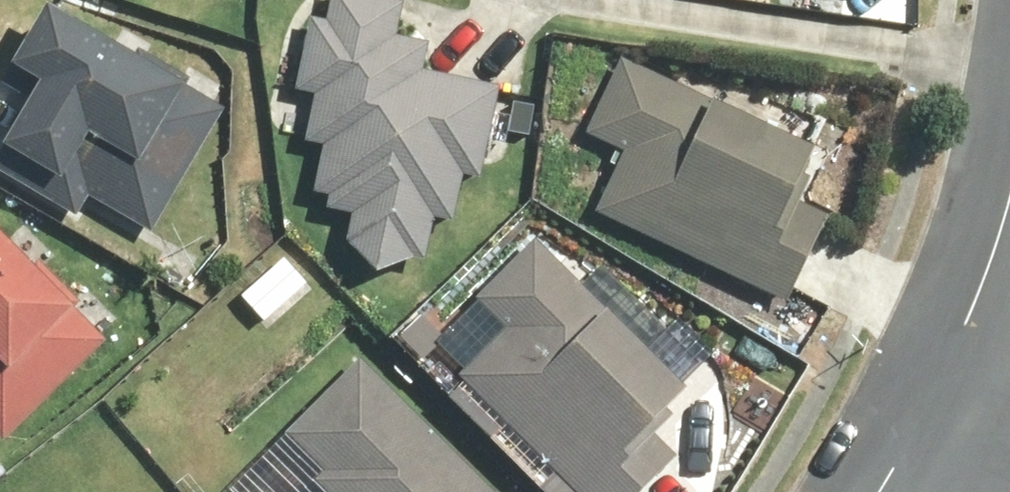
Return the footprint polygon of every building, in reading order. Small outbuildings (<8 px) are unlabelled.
[(308,21),(293,94),(313,98),(304,142),(323,146),(313,195),(330,198),(327,213),(352,219),(347,245),(379,276),(413,260),(425,262),(434,222),(453,226),(463,177),(480,180),(500,87),(423,72),(429,45),(396,38),(402,5),(377,0),(330,0),(325,24),(308,21)] [(49,6),(10,71),(40,89),(0,156),(0,172),(77,218),(88,199),(152,236),(227,111),(187,88),(191,81),(141,52),(137,58),(49,6)] [(625,151),(596,212),(788,304),(830,216),(800,201),(822,154),(619,57),(583,132),(625,151)] [(0,235),(0,442),(2,444),(106,343),(75,310),(81,304),(40,263),(33,269),(0,235)] [(459,375),(572,491),(639,491),(677,455),(657,434),(693,399),(536,238),(474,297),(506,330),(459,375)] [(359,357),(282,433),(322,473),(312,483),(321,491),(495,491),(359,357)]
